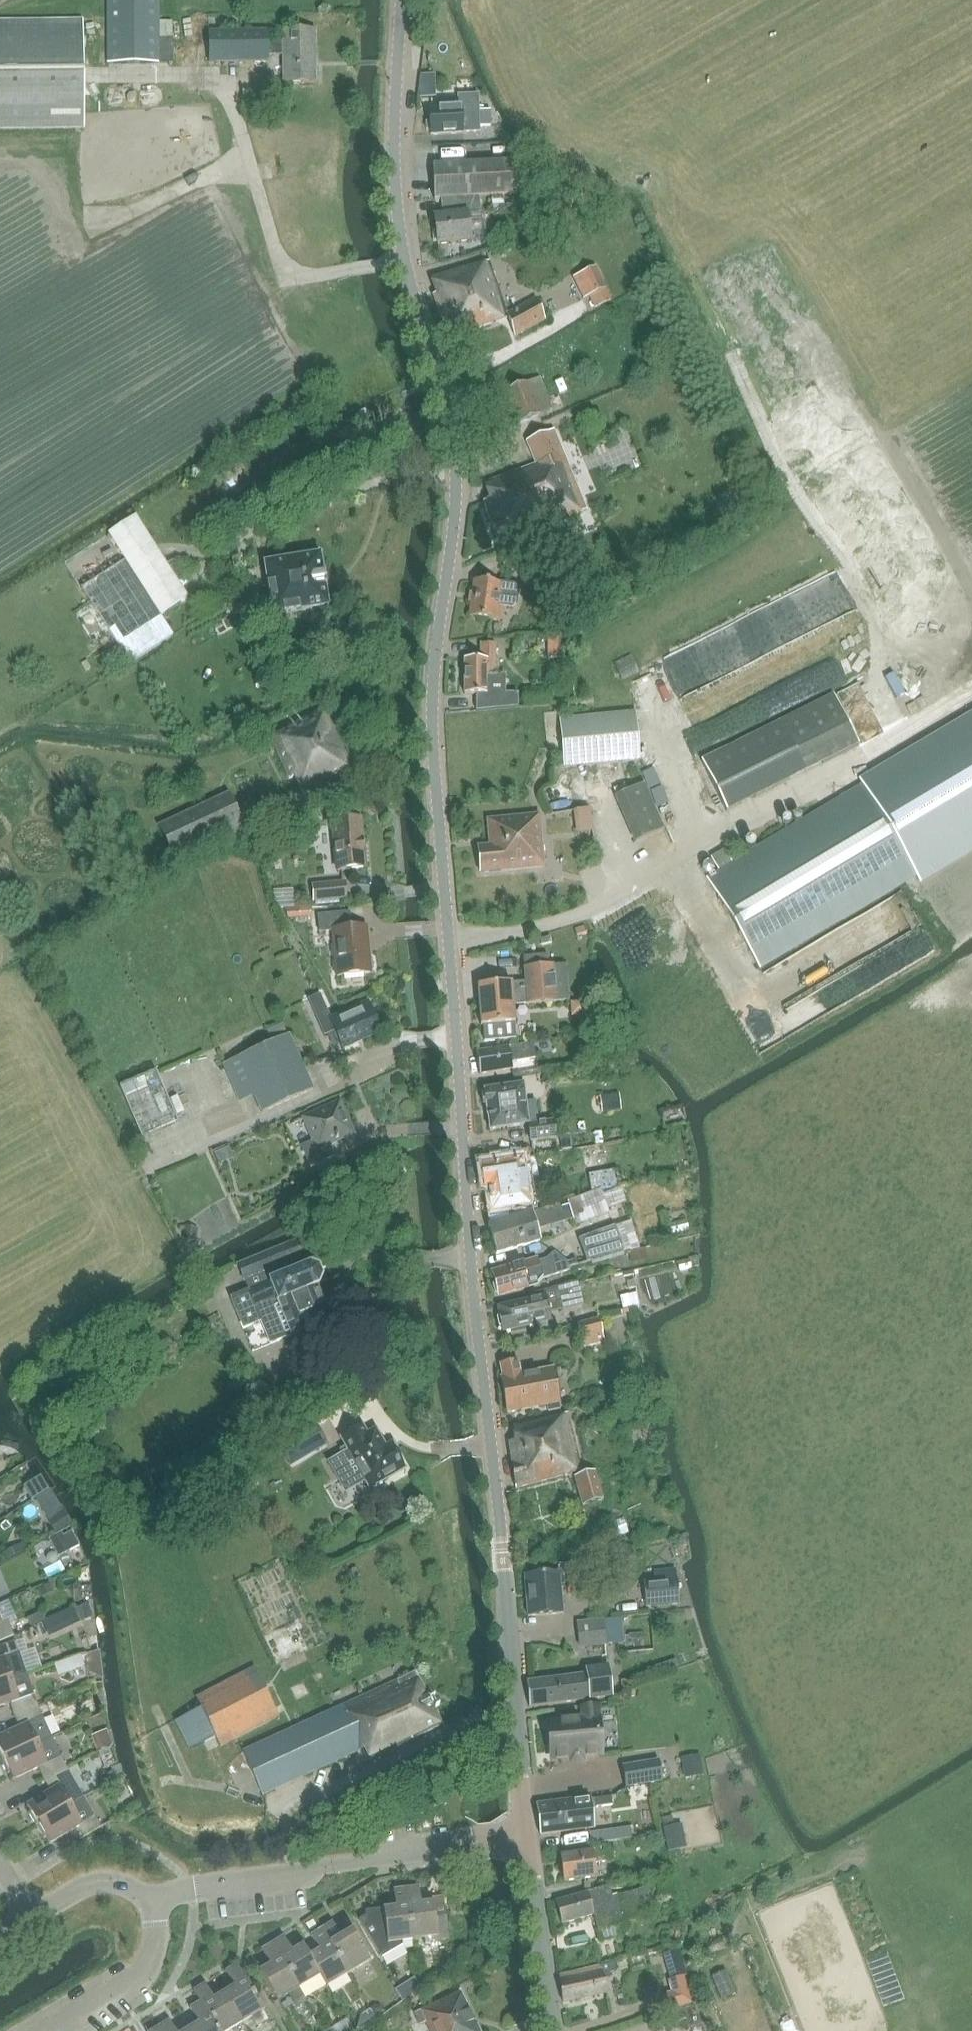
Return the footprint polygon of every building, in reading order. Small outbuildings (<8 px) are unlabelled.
[(173,62),(173,39),(160,39),(160,0),(107,0),(107,63),(173,62)] [(83,128),(82,20),(0,21),(0,129),(83,128)] [(314,32),(282,32),(282,43),(269,43),(270,29),(209,28),(209,63),(269,62),(269,56),(283,56),(283,84),(308,84),(316,84),(314,32)] [(420,75),(418,99),(436,97),(434,75),(420,75)] [(458,107),(430,108),(431,135),(463,133),(479,132),(479,125),(491,125),(490,110),(483,110),(483,107),(478,107),(478,94),(457,95),(458,107)] [(519,162),(433,166),(434,199),(440,199),(442,216),(434,217),(437,245),(472,241),(469,214),(481,213),(479,197),(521,195),(519,162)] [(486,261),(431,279),(436,294),(433,296),(450,338),(508,318),(515,337),(546,319),(537,298),(506,308),(489,261),(486,261)] [(605,289),(595,267),(573,278),(584,300),(605,289)] [(539,378),(506,391),(519,423),(552,409),(539,378)] [(360,422),(369,418),(364,409),(356,414),(360,422)] [(490,499),(483,502),(499,544),(587,510),(554,431),(527,442),(535,465),(484,484),(490,499)] [(109,534),(64,563),(129,664),(174,635),(161,615),(187,598),(136,517),(109,534)] [(506,576),(530,566),(523,547),(498,556),(506,576)] [(320,555),(263,564),(267,589),(268,592),(308,585),(308,588),(323,585),(322,581),(322,576),(323,576),(324,577),(325,577),(324,574),(323,574),(320,555)] [(470,617),(501,621),(503,606),(513,608),(517,603),(519,589),(515,585),(474,580),(470,617)] [(308,585),(268,592),(272,615),(328,606),(325,587),(327,587),(326,584),(325,584),(325,585),(323,585),(308,588),(308,585)] [(496,677),(496,644),(480,643),(480,659),(464,659),(464,694),(487,694),(487,676),(496,677)] [(833,695),(781,720),(701,759),(727,812),(806,772),(858,746),(833,695)] [(303,796),(353,771),(325,710),(265,737),(269,746),(273,744),(288,780),(295,777),(303,796)] [(635,712),(559,719),(564,768),(640,761),(635,712)] [(664,829),(644,784),(614,797),(634,842),(664,829)] [(719,871),(707,877),(759,966),(913,876),(861,787),(731,864),(725,852),(712,859),(719,871)] [(229,793),(157,826),(172,859),(244,826),(229,793)] [(490,846),(478,847),(480,873),(544,867),(540,815),(487,820),(490,846)] [(366,868),(361,819),(331,822),(335,871),(366,868)] [(313,901),(347,897),(346,882),(312,886),(313,901)] [(331,932),(336,976),(370,973),(373,970),(372,959),(368,956),(364,957),(363,946),(368,946),(366,926),(350,928),(349,911),(317,914),(319,933),(331,932)] [(525,982),(478,986),(481,1026),(483,1026),(484,1041),(516,1039),(514,1022),(516,1022),(514,1005),(527,1004),(540,1004),(558,1002),(554,965),(549,965),(547,954),(523,956),(524,967),(523,967),(525,982)] [(380,1033),(368,1004),(332,1020),(329,1012),(308,1021),(316,1039),(332,1033),(339,1050),(380,1033)] [(273,1042),(238,1057),(262,1112),(314,1089),(290,1034),(289,1035),(284,1023),(268,1030),(273,1042)] [(612,1038),(596,1040),(598,1052),(614,1049),(612,1038)] [(533,1043),(476,1053),(479,1074),(513,1068),(512,1062),(536,1058),(533,1043)] [(179,1122),(157,1070),(120,1085),(142,1137),(179,1122)] [(482,1095),(483,1105),(486,1107),(490,1131),(528,1125),(531,1142),(557,1138),(554,1120),(539,1123),(536,1100),(527,1101),(525,1085),(484,1090),(484,1092),(482,1095)] [(331,1143),(354,1133),(340,1103),(305,1118),(314,1140),(301,1146),(311,1167),(337,1156),(331,1143)] [(524,1159),(483,1165),(486,1191),(490,1191),(493,1209),(489,1209),(491,1224),(515,1217),(514,1209),(531,1206),(524,1159)] [(617,1170),(609,1172),(611,1189),(620,1186),(619,1180),(617,1170)] [(597,1174),(590,1175),(592,1194),(599,1192),(597,1174)] [(491,1224),(488,1225),(496,1256),(524,1247),(523,1246),(539,1241),(536,1231),(575,1219),(570,1201),(515,1217),(491,1224)] [(577,1238),(584,1263),(623,1252),(615,1226),(577,1238)] [(240,1264),(250,1290),(230,1298),(242,1330),(261,1323),(269,1344),(330,1320),(317,1287),(318,1287),(322,1278),(318,1269),(310,1266),(269,1282),(265,1271),(303,1256),(297,1241),(240,1264)] [(536,1258),(491,1272),(498,1298),(538,1286),(544,1279),(572,1271),(576,1266),(574,1257),(565,1259),(552,1250),(551,1250),(545,1258),(538,1261),(538,1260),(537,1260),(536,1258)] [(500,1316),(497,1320),(499,1328),(503,1331),(503,1332),(550,1321),(548,1312),(566,1308),(562,1287),(543,1291),(544,1295),(498,1306),(500,1316)] [(585,1347),(606,1342),(599,1320),(578,1325),(585,1347)] [(502,1378),(507,1413),(547,1405),(548,1411),(560,1409),(553,1368),(521,1374),(519,1361),(501,1365),(503,1378),(502,1378)] [(515,1488),(581,1470),(569,1413),(513,1426),(515,1439),(506,1441),(515,1488)] [(315,1424),(290,1439),(302,1460),(327,1445),(315,1424)] [(340,1482),(328,1489),(337,1506),(345,1508),(374,1492),(371,1488),(406,1468),(392,1442),(385,1445),(376,1428),(367,1433),(362,1424),(339,1437),(347,1452),(329,1463),(340,1482)] [(582,1506),(602,1500),(594,1472),(574,1477),(582,1506)] [(72,1532),(63,1536),(71,1550),(79,1546),(72,1532)] [(5,1551),(9,1558),(30,1548),(27,1541),(5,1551)] [(524,1574),(528,1615),(563,1612),(559,1571),(524,1574)] [(677,1580),(644,1583),(647,1608),(679,1605),(677,1580)] [(13,1635),(8,1623),(11,1621),(3,1603),(0,1604),(0,1641),(13,1635)] [(74,1609),(45,1622),(51,1635),(80,1623),(74,1609)] [(604,1619),(582,1621),(576,1621),(579,1648),(607,1645),(607,1644),(620,1643),(618,1618),(604,1620),(604,1619)] [(26,1674),(15,1642),(0,1647),(0,1683),(26,1674)] [(99,1650),(86,1654),(88,1672),(101,1670),(99,1650)] [(529,1708),(613,1697),(609,1665),(584,1668),(585,1674),(526,1682),(529,1708)] [(220,1747),(279,1716),(254,1667),(195,1697),(201,1708),(175,1721),(190,1750),(215,1737),(220,1747)] [(416,1671),(242,1751),(263,1796),(364,1747),(370,1760),(442,1725),(416,1671)] [(26,1674),(0,1683),(0,1707),(9,1703),(14,1716),(38,1706),(33,1694),(26,1674)] [(632,1680),(621,1681),(623,1698),(635,1696),(632,1680)] [(1,1761),(50,1738),(38,1706),(14,1716),(19,1728),(0,1737),(0,1758),(1,1761)] [(548,1722),(552,1759),(569,1757),(572,1757),(580,1756),(582,1756),(600,1754),(596,1708),(582,1710),(583,1719),(548,1722)] [(66,1768),(50,1738),(1,1761),(7,1774),(9,1773),(13,1780),(38,1768),(43,1780),(66,1768)] [(110,1739),(95,1745),(98,1752),(113,1746),(110,1739)] [(659,1759),(623,1765),(626,1788),(662,1781),(678,1778),(675,1757),(659,1759)] [(28,1813),(36,1826),(70,1805),(83,1798),(66,1768),(43,1780),(50,1791),(26,1806),(30,1812),(28,1813)] [(594,1828),(593,1816),(592,1805),(596,1805),(597,1808),(601,1807),(602,1815),(603,1814),(603,1817),(613,1815),(611,1796),(591,1798),(591,1797),(537,1805),(540,1836),(594,1828)] [(70,1805),(36,1826),(44,1839),(45,1838),(49,1844),(73,1830),(79,1840),(101,1827),(94,1815),(83,1798),(70,1805)] [(593,1851),(561,1856),(563,1883),(597,1878),(595,1864),(608,1862),(606,1850),(593,1852),(593,1851)] [(406,1888),(412,1940),(424,1939),(424,1944),(448,1941),(443,1897),(432,1899),(432,1902),(420,1904),(418,1886),(406,1888)] [(557,1901),(564,1924),(594,1915),(598,1932),(626,1923),(625,1921),(640,1917),(633,1891),(618,1895),(612,1896),(609,1886),(586,1893),(557,1901)] [(412,1940),(406,1888),(393,1890),(395,1907),(364,1911),(365,1916),(359,1919),(381,1958),(403,1946),(402,1941),(412,1940)] [(332,1922),(322,1928),(349,1973),(370,1960),(352,1930),(341,1936),(332,1922)] [(349,1973),(322,1928),(310,1935),(318,1950),(308,1956),(320,1976),(327,1987),(349,1973)] [(283,1936),(272,1943),(299,1989),(320,1976),(308,1956),(301,1945),(292,1951),(283,1936)] [(299,1989),(272,1943),(261,1950),(270,1965),(259,1971),(278,2002),(289,1995),(297,2007),(307,2001),(299,1989)] [(603,1975),(617,1972),(615,1962),(558,1975),(563,2003),(607,1993),(603,1975)] [(233,1986),(223,1992),(242,2024),(263,2011),(235,1965),(224,1971),(233,1986)] [(691,2002),(683,1977),(667,1981),(671,1992),(663,1994),(667,2009),(691,2002)] [(223,1992),(213,1998),(204,1984),(192,1991),(198,2001),(217,2030),(230,2030),(242,2024),(223,1992)] [(403,1986),(396,1991),(402,2001),(409,1996),(403,1986)] [(461,1992),(414,2014),(419,2025),(426,2023),(429,2030),(479,2030),(461,1992)] [(198,2001),(188,2007),(197,2022),(187,2028),(188,2030),(217,2030),(198,2001)] [(374,2005),(370,2008),(376,2017),(385,2011),(380,2006),(374,2005)] [(326,2030),(349,2030),(351,2029),(353,2029),(347,2019),(326,2030)] [(167,2020),(156,2026),(159,2030),(174,2030),(167,2020)]
